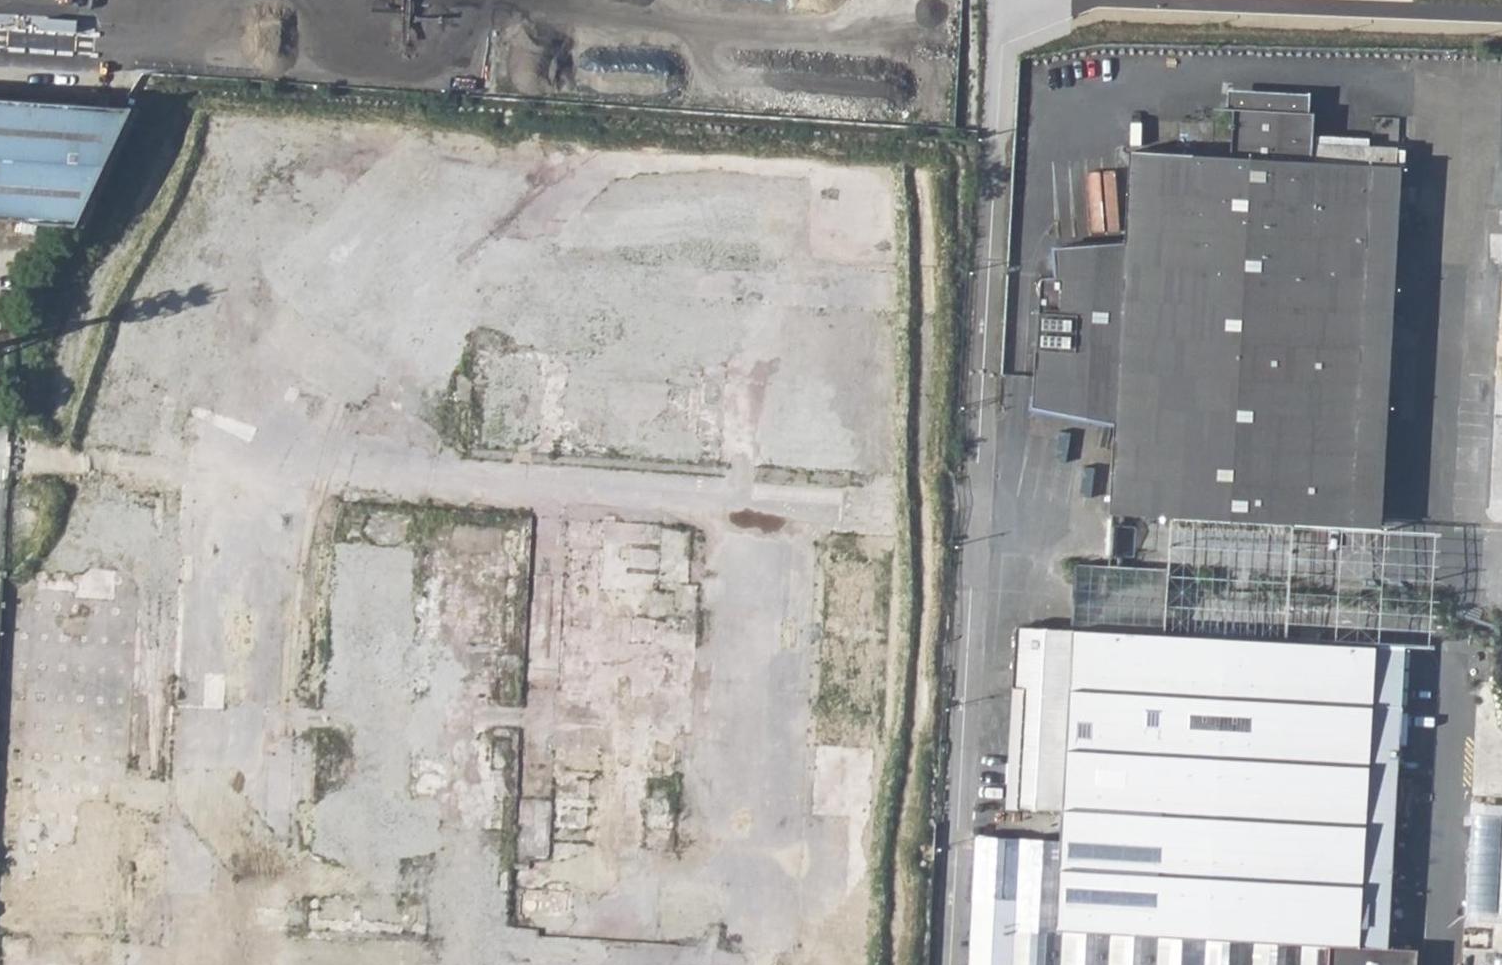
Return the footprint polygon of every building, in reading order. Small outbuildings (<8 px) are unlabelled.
[(73,215),(130,103),(0,94),(0,210),(73,215)] [(1438,533),(1414,531),(1384,530),(1396,149),(1320,146),(1321,117),(1232,114),(1230,158),(1134,154),(1129,243),(1056,246),(1056,278),(1041,284),(1038,376),(1036,416),(1119,420),(1115,517),(1176,517),(1174,542),(1142,539),(1143,564),(1081,561),(1079,599),(1077,626),(1021,622),(1012,807),(1064,810),(1064,820),(1064,829),(1063,839),(1021,836),(977,834),(971,957),(971,964),(1413,964),(1414,949),(1391,948),(1406,647),(1431,649),(1438,533)] [(1052,530),(1042,529),(1042,539),(1052,540),(1052,530)]
